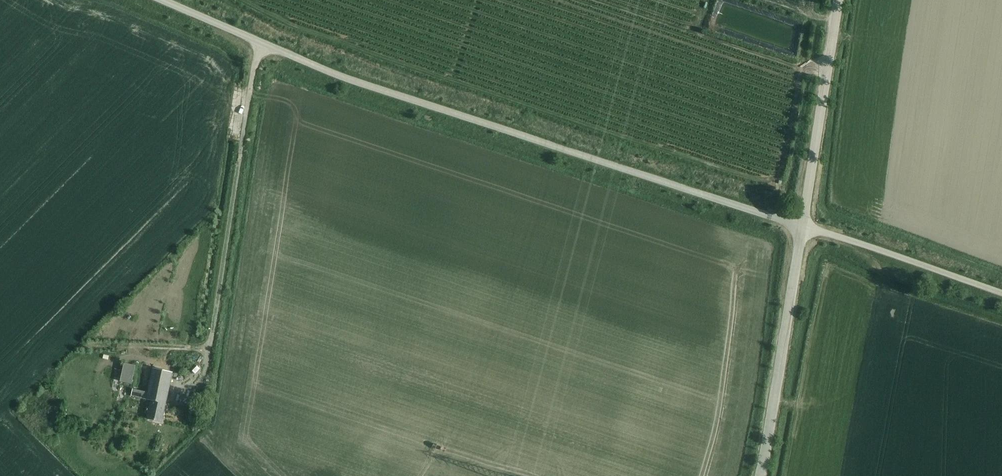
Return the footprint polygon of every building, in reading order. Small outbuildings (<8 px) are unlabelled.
[(124,362),(120,381),(131,383),(135,365),(124,362)] [(172,373),(153,369),(148,392),(133,389),(131,396),(152,400),(147,419),(162,422),(172,373)]
